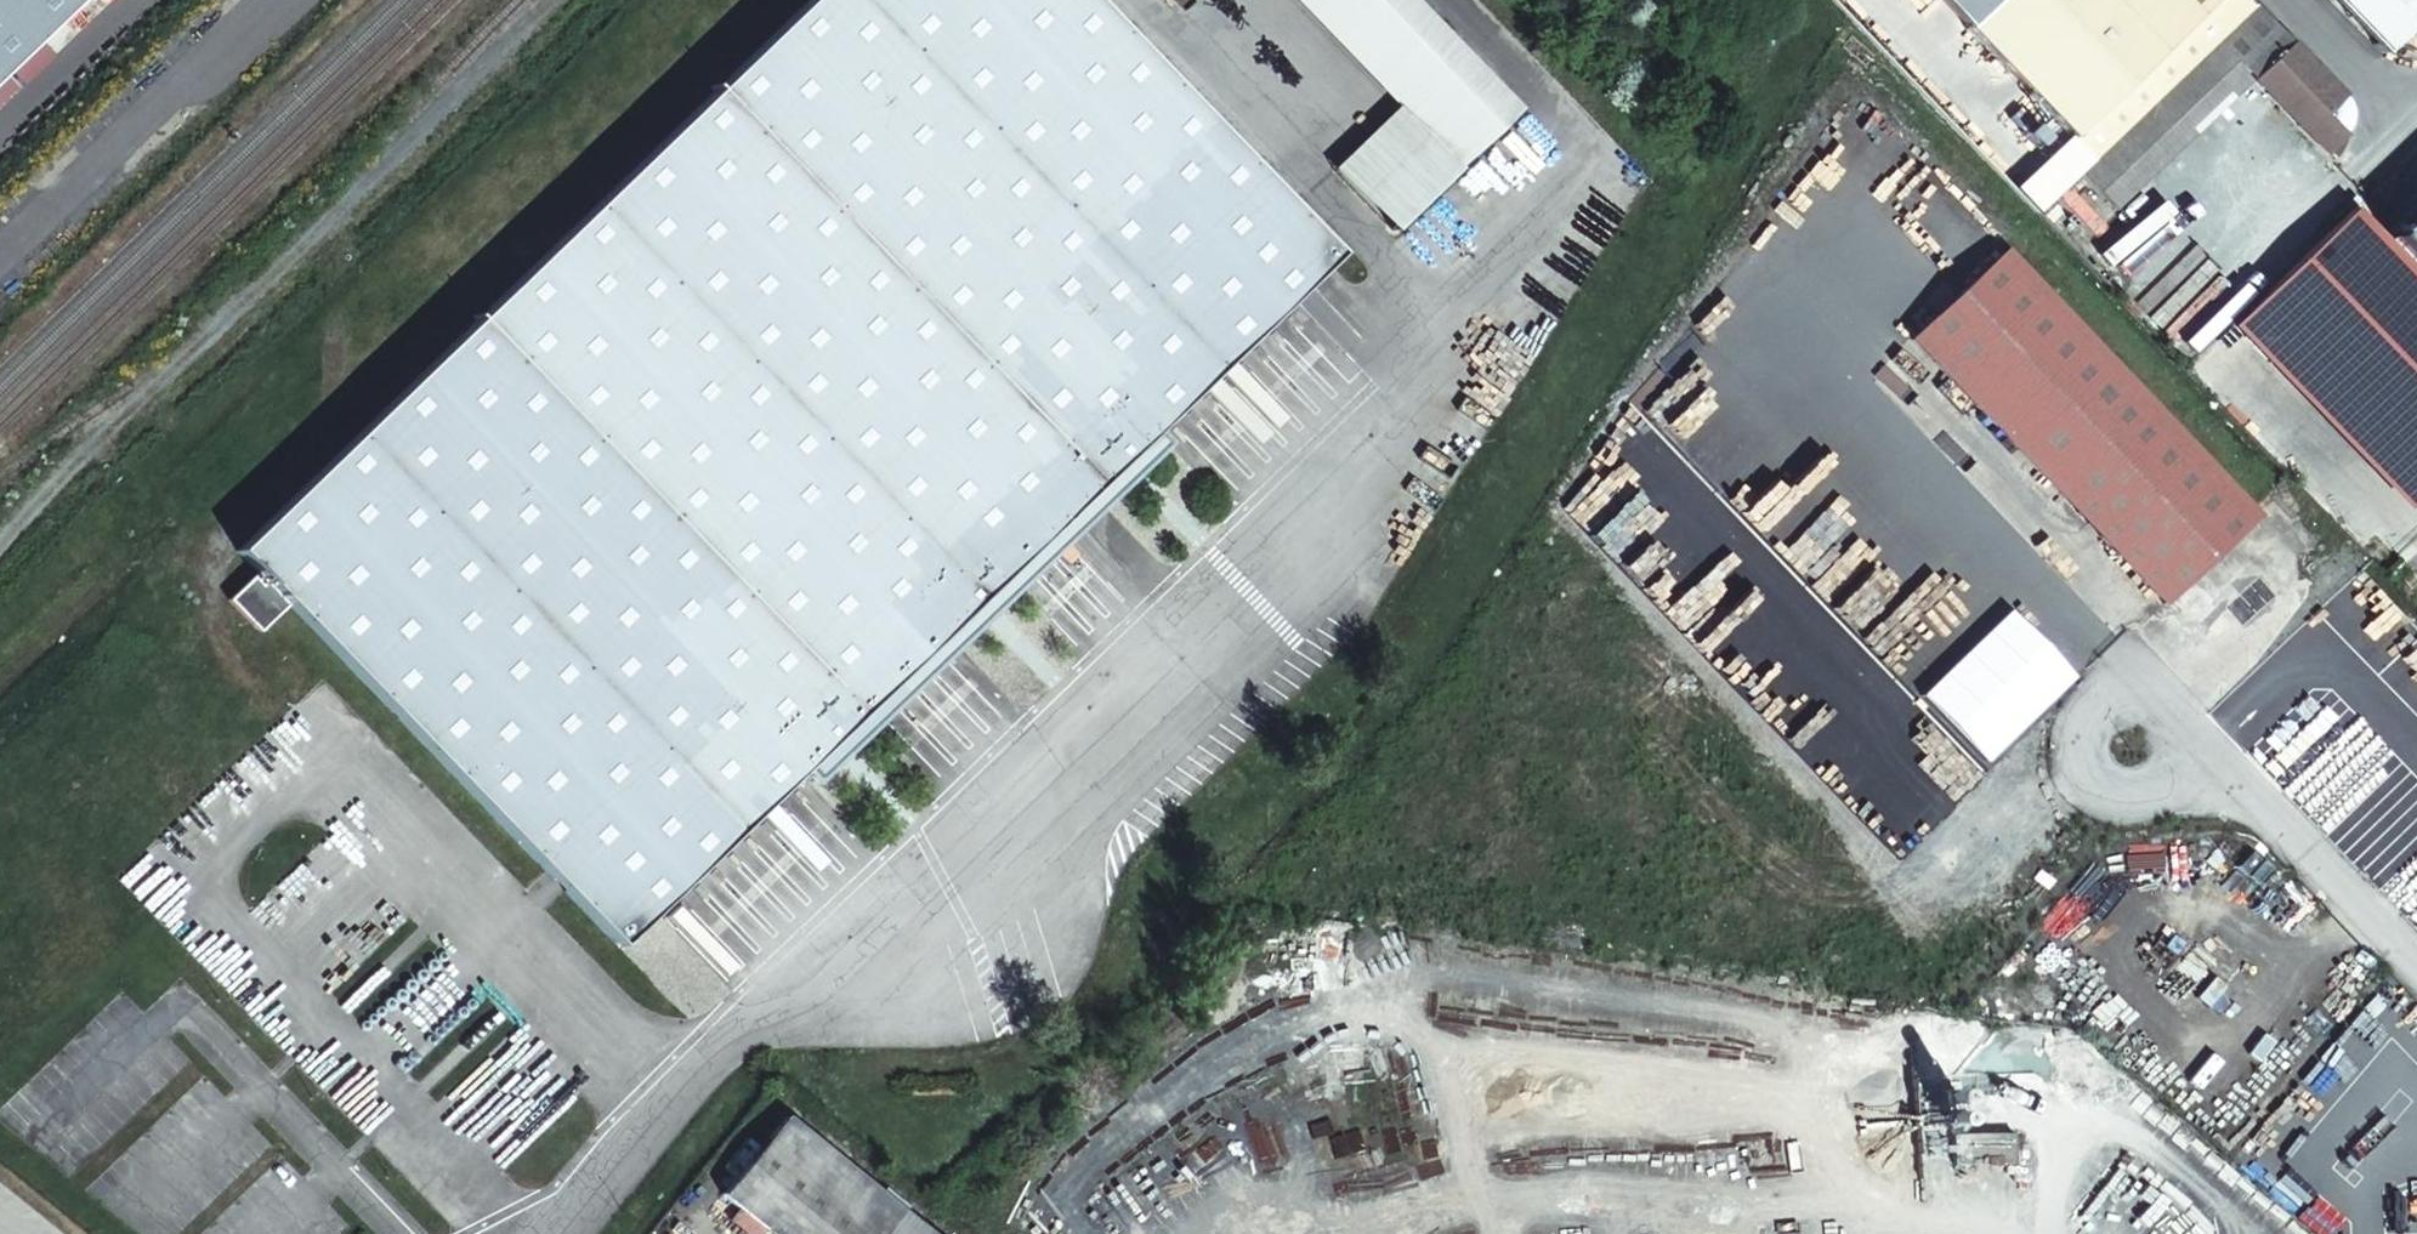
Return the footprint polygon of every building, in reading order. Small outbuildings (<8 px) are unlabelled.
[(86,0),(0,0),(0,83),(86,0)] [(611,940),(792,764),(800,756),(815,771),(866,722),(852,708),(937,627),(946,618),(959,632),(1006,586),(994,572),(1081,488),(1094,502),(1143,454),(1130,438),(1138,431),(1324,252),(1084,0),(805,0),(236,550),(253,568),(223,597),(257,629),(285,603),(591,924),(611,940)] [(1431,182),(1506,111),(1402,0),(1317,0),(1402,91),(1373,120),(1431,182)] [(2245,0),(1992,0),(1963,28),(2092,160),(2189,67),(2251,7),(2245,0)] [(2375,51),(2416,14),(2416,0),(2327,0),(2375,51)] [(2339,95),(2251,7),(2189,67),(2223,105),(2246,82),(2321,155),(2333,145),(2340,140),(2341,137),(2319,116),(2339,95)] [(2223,105),(2189,67),(2092,160),(2075,177),(2111,213),(2223,105)] [(2343,101),(2339,95),(2319,116),(2341,137),(2343,133),(2346,126),(2348,118),(2348,113),(2343,101)] [(1381,230),(1431,182),(1373,120),(1323,171),(1381,230)] [(2349,209),(2242,312),(2413,489),(2416,485),(2416,280),(2349,209)] [(1997,254),(1904,343),(2155,600),(2245,511),(1997,254)] [(1152,446),(1138,431),(1130,438),(1143,454),(1152,446)] [(994,572),(1006,586),(1094,502),(1081,488),(994,572)] [(937,627),(950,641),(959,632),(946,618),(937,627)] [(937,627),(852,708),(866,722),(950,641),(937,627)] [(800,756),(792,764),(807,779),(815,771),(800,756)] [(782,1118),(720,1195),(769,1233),(927,1233),(782,1118)] [(2020,1137),(1959,1137),(1959,1167),(2021,1169),(2020,1137)]
